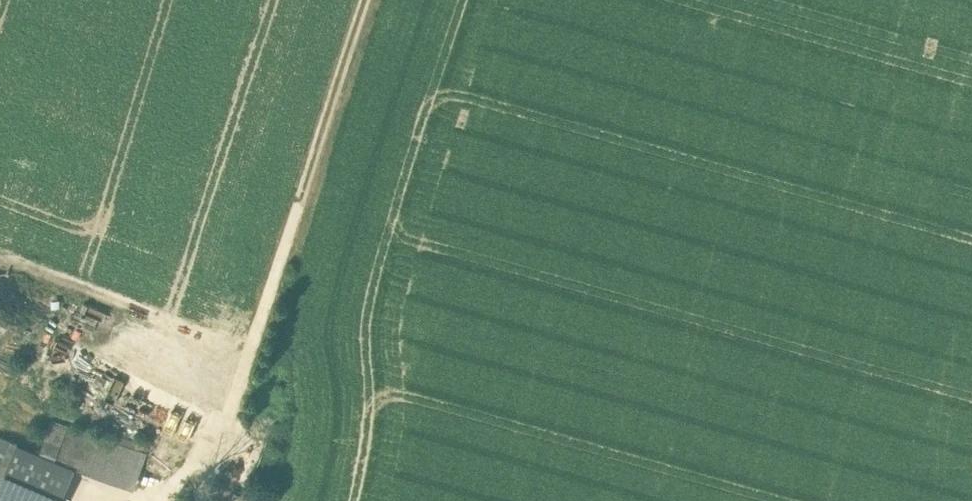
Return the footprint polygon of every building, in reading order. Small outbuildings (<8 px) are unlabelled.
[(147,451),(52,419),(39,456),(134,489),(147,451)] [(15,449),(0,442),(0,486),(15,449)] [(15,449),(0,486),(0,500),(60,500),(71,472),(15,449)]
